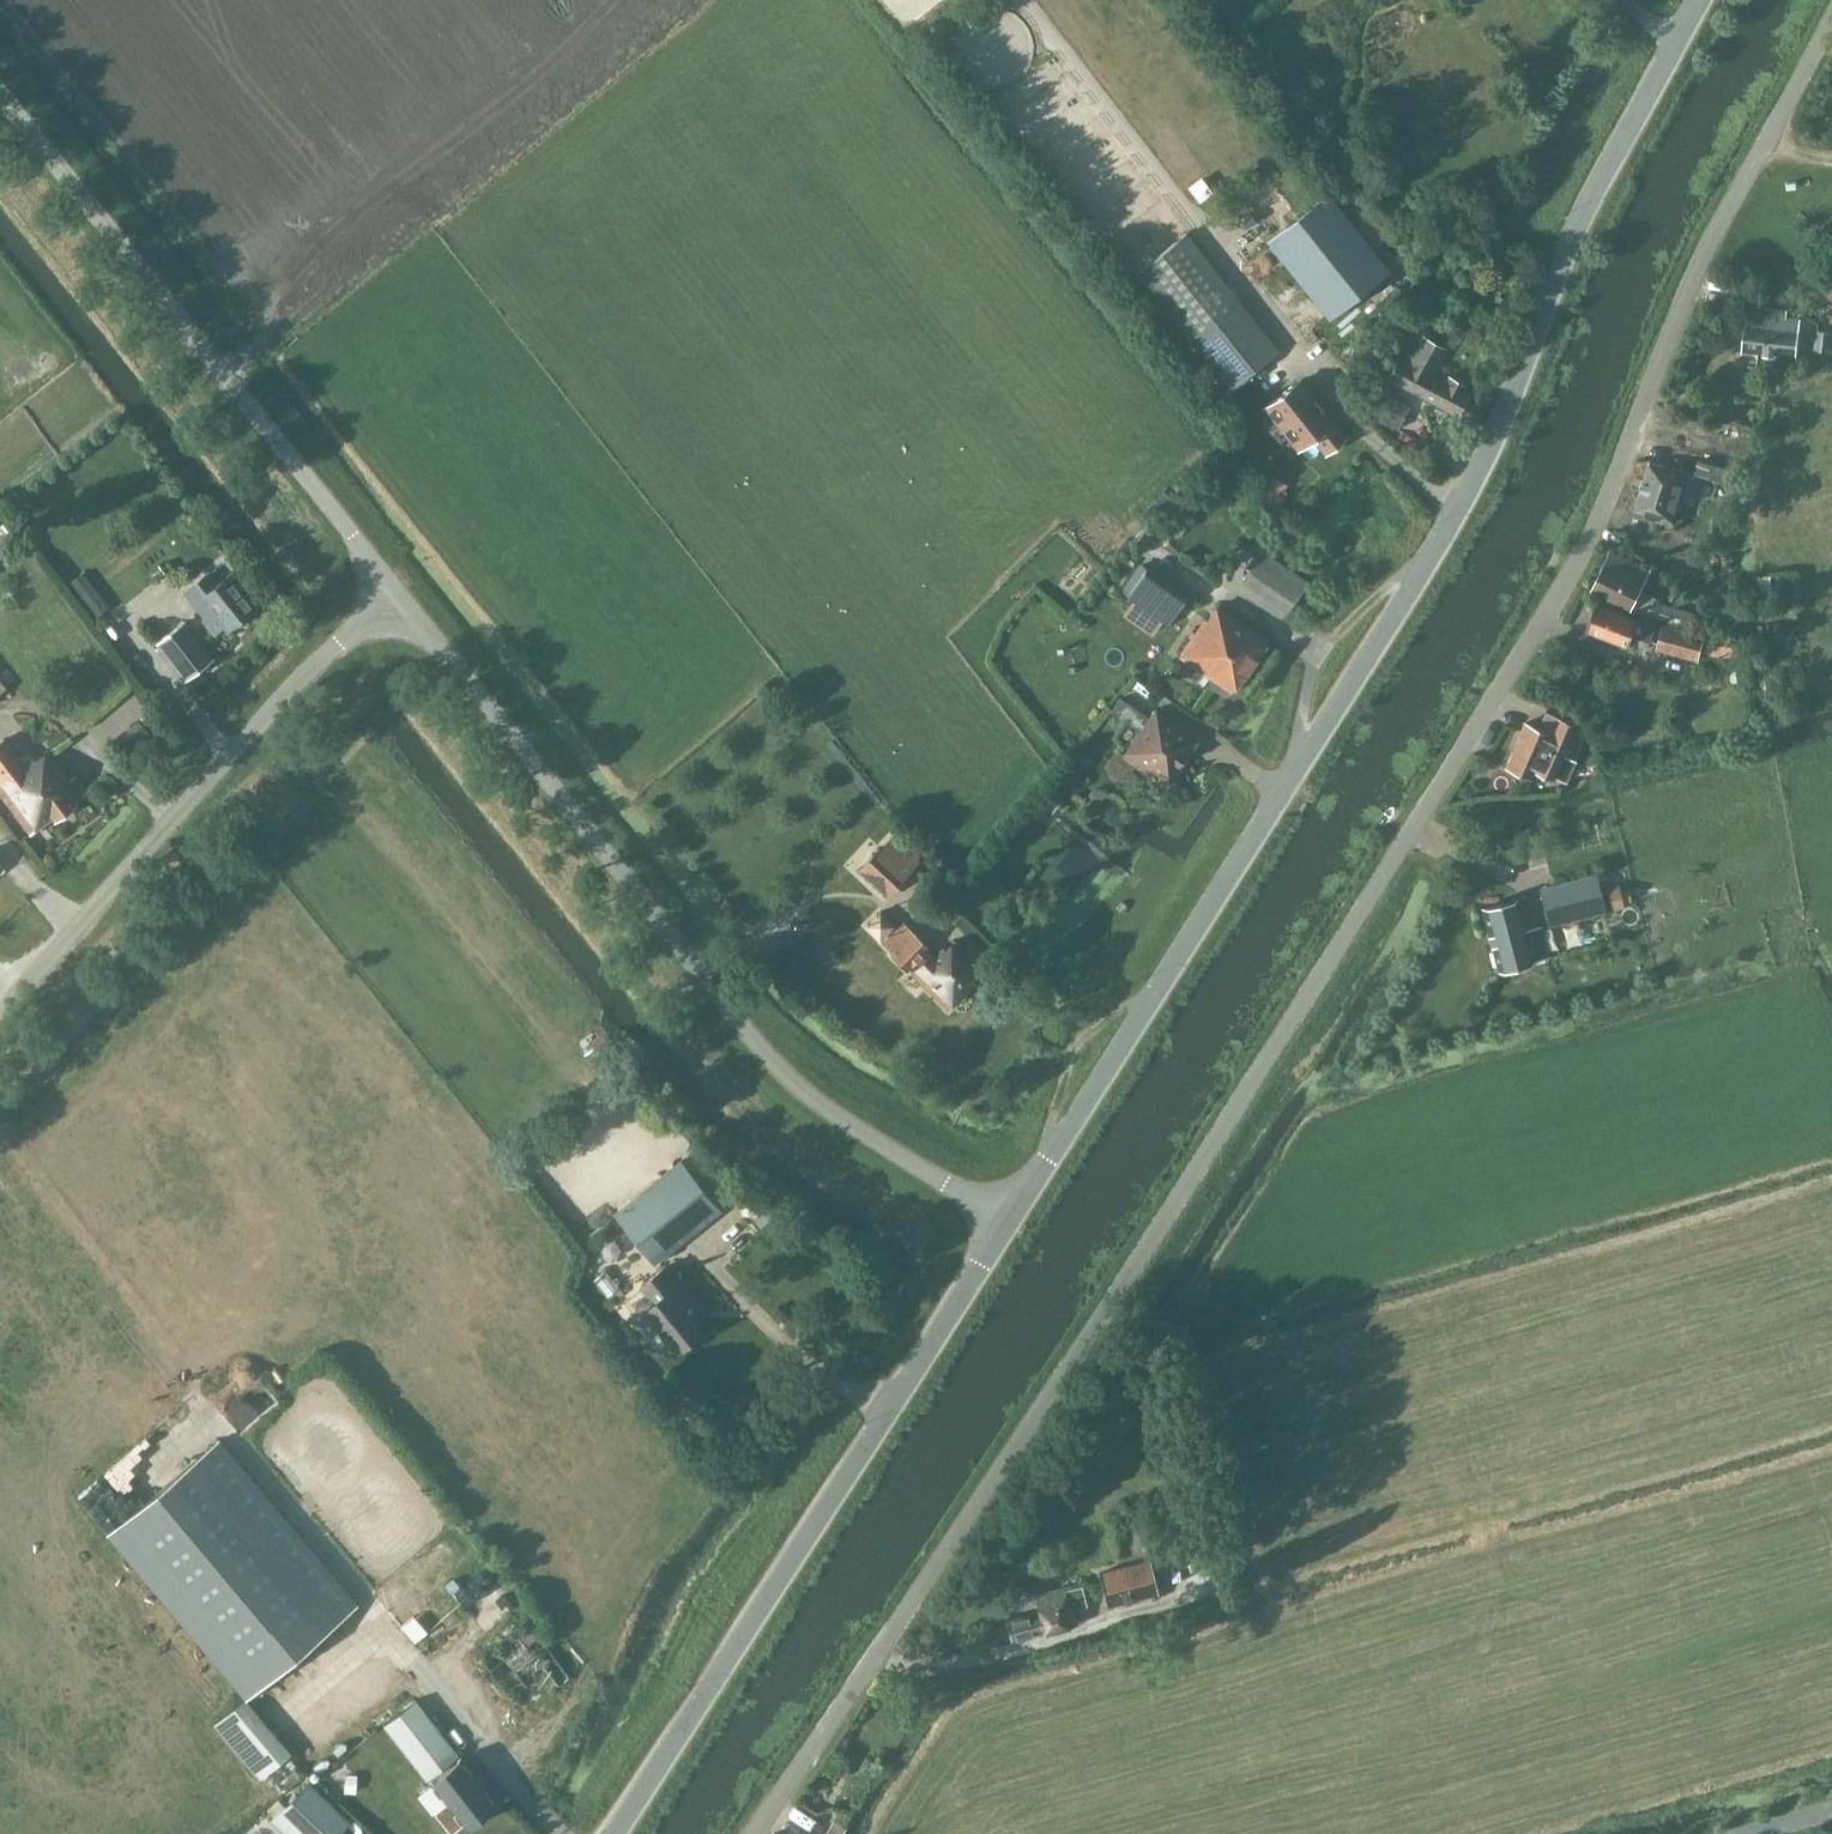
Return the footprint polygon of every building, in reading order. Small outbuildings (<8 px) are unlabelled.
[(1326,191),(1266,239),(1329,317),(1389,269),(1326,191)] [(1230,390),(1280,350),(1187,232),(1138,272),(1230,390)] [(1440,287),(1434,298),(1443,302),(1448,291),(1440,287)] [(1797,358),(1801,318),(1787,317),(1788,310),(1749,306),(1747,322),(1745,322),(1741,352),(1763,354),(1762,362),(1789,365),(1790,357),(1797,358)] [(1459,416),(1469,394),(1457,388),(1459,385),(1449,380),(1447,383),(1431,375),(1445,348),(1423,337),(1427,330),(1411,322),(1394,356),(1396,357),(1385,378),(1459,416)] [(1814,350),(1829,352),(1831,333),(1817,331),(1814,350)] [(1299,377),(1263,408),(1296,450),(1312,437),(1325,453),(1346,437),(1299,377)] [(1396,428),(1407,406),(1386,395),(1375,417),(1396,428)] [(1691,473),(1650,461),(1634,511),(1676,523),(1682,501),(1694,504),(1702,480),(1727,487),(1732,469),(1695,458),(1691,473)] [(1259,491),(1256,495),(1270,505),(1271,505),(1279,494),(1265,484),(1259,491)] [(1607,561),(1593,590),(1633,610),(1647,617),(1649,613),(1655,600),(1657,596),(1641,589),(1650,569),(1614,552),(1609,563),(1607,561)] [(1284,566),(1263,597),(1285,612),(1306,581),(1284,566)] [(82,572),(69,582),(78,593),(90,584),(82,572)] [(207,572),(184,591),(204,617),(202,619),(213,633),(222,626),(226,632),(257,607),(229,572),(215,582),(207,572)] [(1167,625),(1179,607),(1184,601),(1144,576),(1128,598),(1167,625)] [(1651,643),(1658,625),(1640,618),(1598,601),(1584,633),(1627,650),(1633,636),(1651,643)] [(1230,688),(1232,690),(1267,640),(1219,607),(1209,622),(1207,619),(1182,655),(1213,676),(1210,680),(1211,684),(1223,692),(1227,691),(1230,688)] [(185,679),(213,657),(184,620),(155,642),(185,679)] [(1700,661),(1706,637),(1664,627),(1658,650),(1700,661)] [(1710,655),(1741,658),(1742,636),(1712,633),(1710,655)] [(1551,714),(1544,730),(1525,722),(1505,767),(1530,778),(1533,770),(1554,779),(1577,724),(1545,710),(1545,712),(1546,712),(1551,714)] [(1125,778),(1137,760),(1149,768),(1146,772),(1164,785),(1195,743),(1153,713),(1122,756),(1119,754),(1113,754),(1106,766),(1106,770),(1119,779),(1125,778)] [(0,778),(0,788),(31,830),(54,814),(56,817),(77,801),(74,798),(87,788),(75,772),(69,776),(48,749),(37,757),(13,724),(0,733),(0,759),(9,772),(0,778)] [(1074,891),(1099,859),(1039,813),(1023,833),(1038,844),(1024,860),(1054,885),(1059,879),(1074,891)] [(909,875),(906,872),(919,859),(893,835),(881,848),(879,846),(858,870),(887,898),(909,875)] [(1604,911),(1595,874),(1539,888),(1544,907),(1548,924),(1549,925),(1604,911)] [(1499,971),(1537,960),(1528,930),(1548,924),(1544,907),(1522,913),(1518,899),(1484,909),(1492,938),(1489,939),(1499,971)] [(905,923),(885,942),(909,967),(928,949),(929,948),(905,923)] [(928,949),(909,967),(917,974),(915,975),(949,1009),(985,971),(951,937),(934,955),(928,949)] [(679,1161),(615,1212),(652,1257),(715,1206),(679,1161)] [(770,1204),(749,1222),(757,1232),(778,1215),(770,1204)] [(662,1300),(637,1321),(652,1339),(667,1356),(687,1339),(700,1329),(689,1316),(701,1306),(682,1284),(666,1264),(646,1281),(662,1300)] [(216,1377),(234,1416),(288,1390),(269,1352),(216,1377)] [(107,1533),(246,1698),(357,1604),(218,1439),(107,1533)] [(104,1470),(111,1486),(131,1478),(124,1462),(104,1470)] [(1107,1607),(1158,1594),(1150,1558),(1099,1572),(1107,1607)] [(1039,1615),(1006,1624),(1010,1643),(1076,1624),(1071,1609),(1086,1605),(1081,1586),(1036,1598),(1039,1615)] [(540,1610),(493,1644),(530,1695),(577,1662),(540,1610)] [(290,1752),(244,1698),(214,1723),(259,1778),(290,1752)] [(457,1754),(415,1700),(383,1725),(425,1779),(457,1754)] [(460,1758),(431,1781),(448,1803),(436,1813),(451,1831),(462,1822),(466,1826),(483,1813),(494,1804),(495,1803),(494,1802),(492,1799),(460,1758)] [(295,1833),(333,1833),(346,1821),(308,1783),(276,1816),(295,1833)] [(810,1785),(800,1798),(823,1814),(832,1801),(810,1785)] [(846,1827),(833,1819),(824,1833),(842,1833),(846,1827)]
